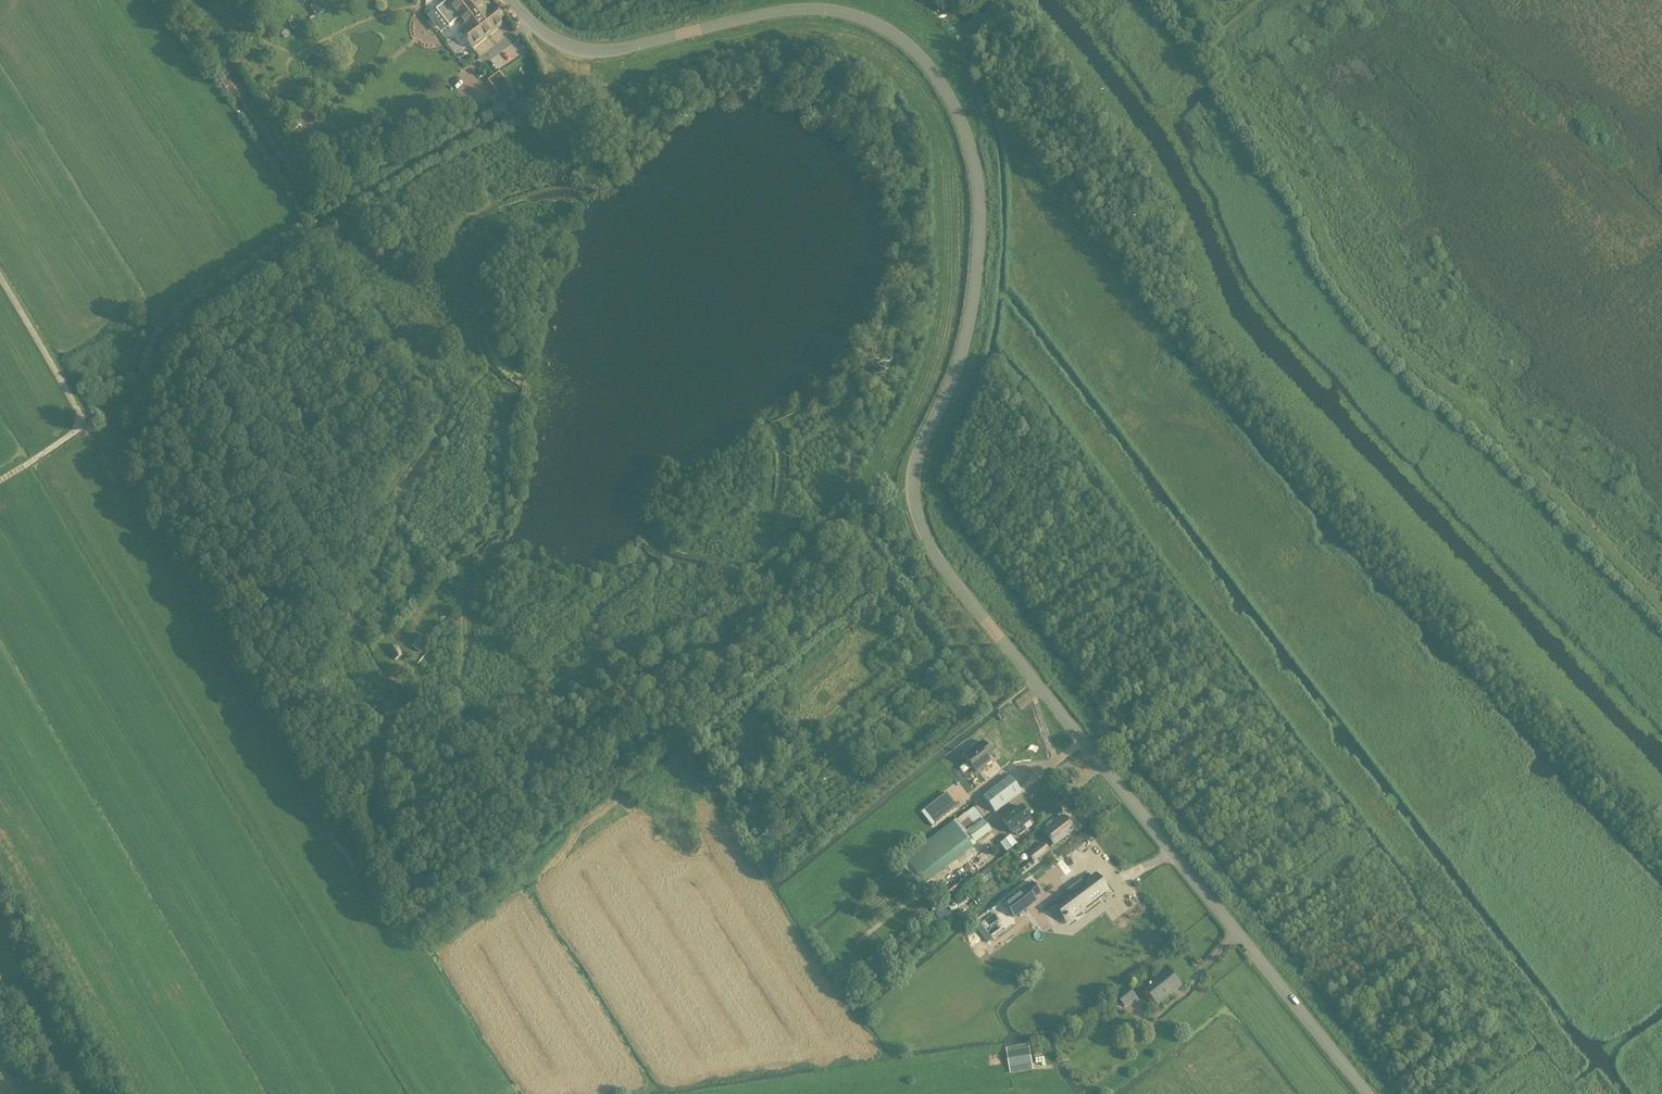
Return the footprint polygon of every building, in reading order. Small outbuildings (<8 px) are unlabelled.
[(445,3),(436,10),(443,19),(449,27),(458,19),(464,28),(459,32),(471,49),(506,22),(493,5),(487,9),(479,0),(443,0),(445,3)] [(321,7),(313,12),(316,17),(324,12),(321,7)] [(496,109),(515,94),(510,88),(512,87),(499,70),(485,81),(496,95),(489,100),(496,109)] [(521,84),(516,87),(520,92),(524,88),(521,84)] [(266,104),(271,100),(267,95),(262,99),(266,104)] [(421,637),(412,647),(420,653),(428,642),(421,637)] [(403,656),(397,646),(389,651),(395,661),(403,656)] [(991,753),(983,742),(964,756),(976,773),(990,762),(986,757),(991,753)] [(1021,793),(1009,776),(983,796),(995,813),(1021,793)] [(936,800),(927,807),(938,821),(957,807),(946,793),(941,797),(942,798),(937,802),(936,800)] [(1020,806),(1012,813),(1011,813),(1012,814),(1008,816),(1008,815),(1007,816),(1008,816),(1002,820),(1013,834),(1014,833),(1017,836),(1019,836),(1025,831),(1025,829),(1023,826),(1031,820),(1020,806)] [(1053,846),(1074,830),(1064,817),(1043,833),(1053,846)] [(974,844),(975,844),(991,831),(983,820),(966,833),(956,820),(904,859),(924,885),(975,846),(974,844)] [(1043,843),(1028,855),(1034,862),(1049,851),(1043,843)] [(1051,873),(1045,879),(1055,889),(1061,882),(1051,873)] [(1067,899),(1052,911),(1062,923),(1063,922),(1065,924),(1069,920),(1068,919),(1076,912),(1077,914),(1102,895),(1093,883),(1083,891),(1084,893),(1082,894),(1076,886),(1070,891),(1076,899),(1070,904),(1067,899)] [(1029,889),(1001,911),(1011,923),(1032,906),(1030,903),(1036,898),(1029,889)] [(966,896),(954,904),(955,904),(957,908),(969,901),(966,896)] [(979,924),(975,927),(988,943),(992,940),(979,924)] [(1162,978),(1147,990),(1158,1005),(1182,986),(1169,970),(1161,976),(1162,978)] [(1129,988),(1118,997),(1127,1008),(1138,999),(1129,988)] [(1030,1049),(1007,1053),(1009,1067),(1032,1064),(1030,1049)]
